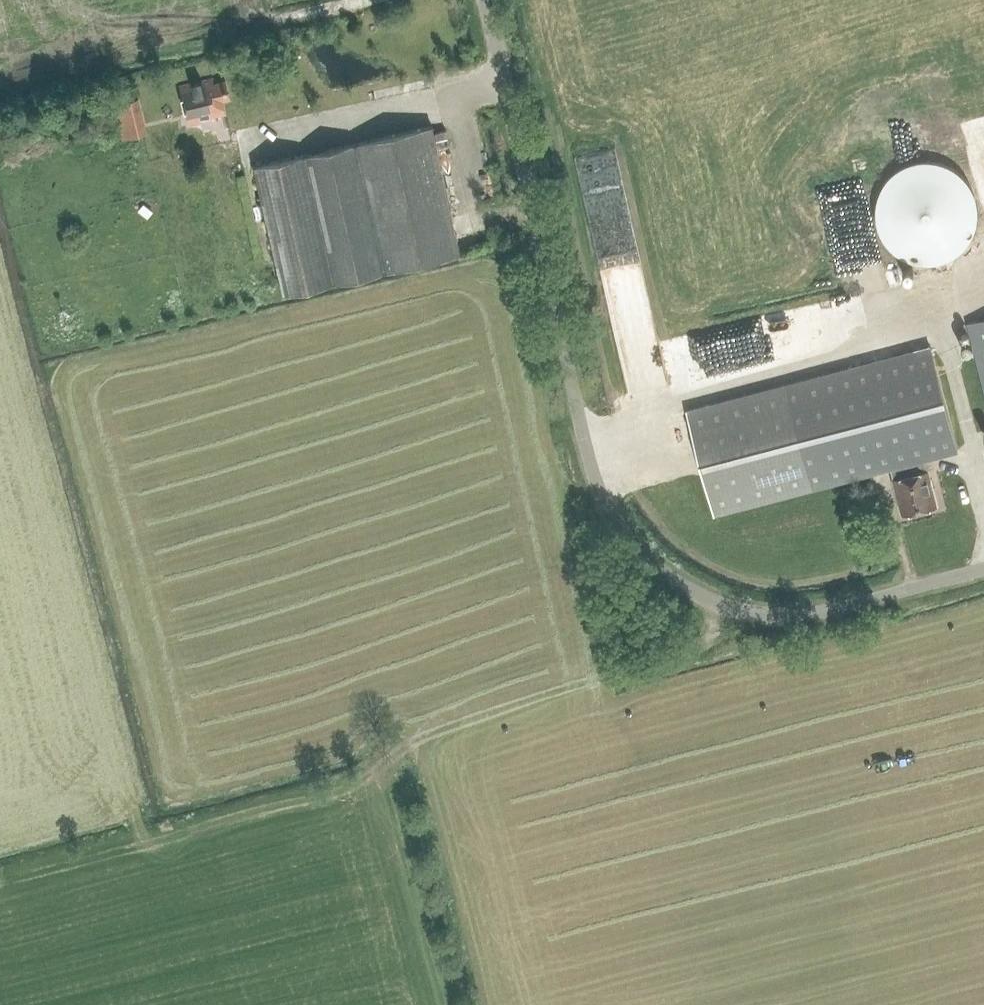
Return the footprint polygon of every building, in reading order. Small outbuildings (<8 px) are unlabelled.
[(220,100),(225,98),(222,80),(211,83),(210,77),(179,84),(187,121),(223,114),(220,100)] [(147,133),(138,98),(113,104),(122,139),(147,133)] [(284,294),(461,254),(432,126),(254,166),(284,294)] [(449,145),(445,130),(434,133),(438,147),(449,145)] [(975,224),(977,212),(975,200),(971,188),(964,178),(955,170),(944,164),(932,161),(920,161),(908,164),(897,170),(888,178),(881,188),(876,200),(875,212),(876,224),(881,236),(888,246),(897,254),(908,260),(920,262),(932,262),(944,260),(955,254),(964,246),(971,235),(975,224)] [(983,392),(983,319),(967,324),(983,392)] [(709,513),(891,468),(893,478),(902,513),(937,504),(926,458),(959,449),(930,345),(682,408),(709,513)]
